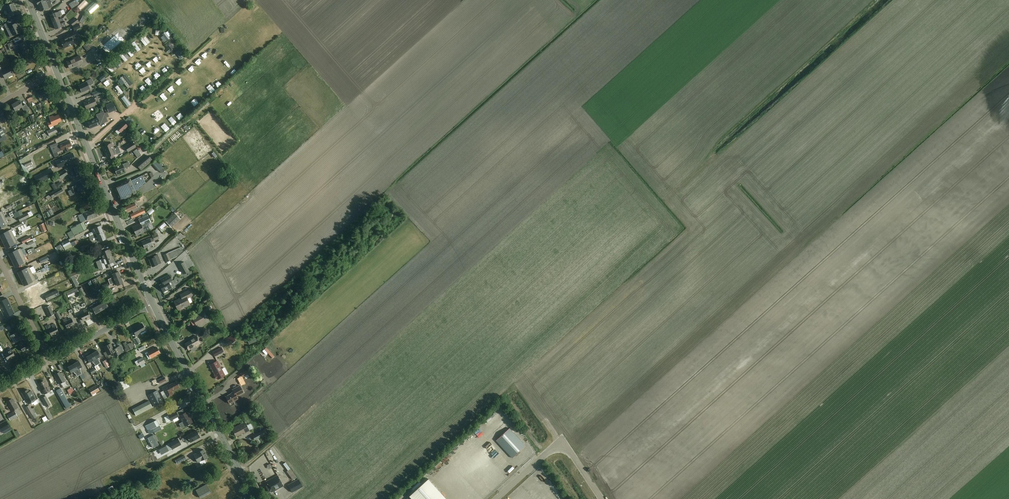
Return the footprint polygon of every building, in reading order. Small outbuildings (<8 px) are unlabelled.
[(36,0),(38,5),(41,11),(49,8),(53,6),(50,1),(51,0),(52,1),(54,0),(36,0)] [(76,0),(75,0),(69,4),(72,8),(78,4),(76,0)] [(85,0),(84,0),(74,10),(77,13),(88,3),(85,0)] [(96,2),(88,10),(91,13),(99,6),(96,2)] [(18,13),(14,3),(7,6),(11,16),(18,13)] [(53,22),(59,20),(57,16),(62,15),(60,11),(56,13),(56,12),(50,15),(53,22)] [(59,20),(53,22),(56,29),(61,27),(66,25),(64,21),(60,23),(59,20)] [(13,25),(11,21),(4,24),(6,28),(9,27),(13,35),(20,32),(18,28),(17,27),(18,26),(16,23),(13,25)] [(68,46),(69,46),(71,46),(72,44),(75,43),(73,38),(77,37),(75,31),(64,36),(65,39),(60,40),(63,48),(68,46)] [(169,48),(172,45),(172,44),(175,41),(173,39),(166,44),(169,48)] [(22,42),(21,40),(15,42),(16,45),(19,44),(23,55),(30,52),(25,41),(22,42)] [(112,52),(108,46),(100,52),(104,58),(112,52)] [(83,63),(80,55),(67,61),(70,69),(83,63)] [(13,74),(10,67),(2,71),(5,78),(13,74)] [(87,83),(87,82),(79,85),(82,92),(90,88),(88,85),(90,84),(89,82),(87,83)] [(51,94),(48,88),(38,93),(40,99),(50,95),(50,94),(51,94)] [(94,98),(94,97),(85,101),(86,102),(84,102),(86,108),(87,108),(88,109),(97,105),(97,104),(100,103),(97,97),(94,98)] [(23,106),(19,100),(12,104),(16,111),(22,107),(25,112),(29,109),(26,104),(23,106)] [(117,110),(113,102),(104,106),(106,111),(108,111),(109,113),(117,110)] [(105,113),(104,111),(96,114),(98,118),(88,122),(90,128),(108,121),(107,117),(109,116),(107,112),(105,113)] [(62,121),(59,114),(54,116),(53,115),(49,117),(51,121),(48,123),(50,127),(58,124),(58,123),(62,121)] [(128,126),(124,121),(117,127),(121,132),(128,126)] [(47,130),(49,136),(58,132),(55,127),(47,130)] [(170,140),(175,144),(178,141),(174,136),(170,140)] [(59,144),(60,146),(58,147),(56,142),(50,145),(54,154),(65,149),(66,151),(69,150),(68,147),(72,146),(69,140),(59,144)] [(136,145),(132,140),(125,146),(128,151),(136,145)] [(103,146),(105,152),(114,148),(112,142),(109,144),(108,142),(105,143),(106,145),(103,146)] [(117,154),(114,148),(105,152),(107,157),(111,156),(111,158),(114,157),(113,155),(117,154)] [(56,160),(59,167),(69,163),(68,162),(75,159),(73,153),(68,155),(69,155),(67,156),(66,156),(56,160)] [(153,160),(149,155),(137,165),(141,170),(153,160)] [(33,164),(29,156),(19,160),(25,174),(29,173),(27,170),(34,168),(32,164),(33,164)] [(159,172),(164,168),(157,160),(152,163),(159,172)] [(130,166),(129,161),(114,167),(117,174),(125,171),(124,168),(130,166)] [(83,174),(79,165),(74,167),(74,168),(71,170),(73,175),(70,176),(71,179),(74,178),(74,177),(77,176),(83,174)] [(42,174),(34,179),(37,183),(45,179),(53,174),(50,170),(42,174)] [(68,174),(65,170),(58,174),(60,179),(68,174)] [(131,179),(124,181),(114,186),(120,201),(131,195),(137,193),(137,192),(147,184),(142,175),(131,180),(131,179)] [(88,187),(84,177),(78,180),(78,182),(77,183),(77,184),(76,185),(78,191),(88,187)] [(64,191),(61,187),(50,193),(52,198),(64,191)] [(138,211),(134,202),(124,207),(125,209),(125,210),(125,211),(126,211),(126,212),(133,209),(134,213),(131,214),(132,218),(145,212),(144,208),(138,211)] [(98,216),(95,208),(84,212),(84,213),(81,214),(84,221),(86,219),(87,220),(98,216)] [(30,217),(28,212),(23,214),(18,217),(20,221),(30,217)] [(181,219),(175,213),(166,221),(171,227),(181,219)] [(156,219),(154,214),(148,217),(147,215),(139,219),(141,223),(132,227),(136,235),(145,231),(144,231),(148,229),(146,225),(151,222),(150,222),(156,219)] [(9,224),(6,217),(3,219),(0,220),(0,228),(9,224)] [(27,221),(26,219),(21,221),(23,225),(17,228),(18,231),(21,230),(22,232),(28,229),(25,222),(27,221)] [(87,229),(83,222),(71,228),(74,235),(87,229)] [(89,236),(90,238),(103,232),(100,226),(94,228),(95,230),(88,233),(89,236)] [(0,234),(0,235),(3,242),(3,241),(12,237),(15,236),(11,229),(0,235),(0,234)] [(106,239),(103,232),(90,238),(90,239),(98,236),(100,241),(106,239)] [(159,238),(157,234),(152,236),(153,237),(142,241),(145,248),(153,244),(151,241),(159,238)] [(33,238),(31,235),(21,239),(23,243),(33,238)] [(3,241),(3,242),(6,249),(7,248),(18,243),(15,236),(12,237),(3,241)] [(100,260),(100,261),(112,255),(110,249),(106,250),(104,247),(98,250),(99,254),(101,253),(103,259),(100,260)] [(183,250),(182,247),(164,254),(167,262),(171,260),(171,259),(177,257),(183,250)] [(9,253),(12,260),(24,255),(20,248),(9,253)] [(154,257),(149,260),(152,267),(158,264),(161,263),(158,254),(154,256),(154,257)] [(24,255),(12,260),(16,267),(27,261),(24,255)] [(114,261),(112,255),(100,261),(103,269),(112,266),(110,263),(114,261)] [(190,271),(184,261),(178,265),(184,274),(190,271)] [(18,272),(21,279),(33,273),(29,267),(18,272)] [(109,282),(121,277),(118,271),(113,273),(114,276),(111,277),(111,278),(108,279),(109,282)] [(33,273),(21,279),(24,286),(25,286),(25,285),(36,280),(33,273)] [(172,281),(169,274),(160,279),(162,283),(160,285),(161,288),(160,289),(161,291),(162,291),(163,290),(163,292),(168,289),(168,290),(172,288),(169,283),(172,281)] [(121,277),(109,282),(110,284),(113,283),(114,284),(116,283),(117,285),(123,283),(121,277)] [(41,288),(49,286),(47,280),(39,283),(41,288)] [(77,288),(66,293),(68,297),(79,292),(77,288)] [(193,296),(189,289),(180,294),(181,297),(174,301),(178,310),(190,304),(188,299),(193,296)] [(56,296),(54,291),(45,296),(47,301),(56,296)] [(99,305),(102,310),(109,306),(106,302),(107,301),(105,297),(102,299),(104,302),(99,305)] [(7,298),(0,301),(0,307),(1,310),(11,305),(7,298)] [(102,310),(99,305),(95,307),(93,304),(90,306),(92,310),(93,309),(95,314),(102,310)] [(14,313),(11,305),(1,310),(5,317),(14,313)] [(54,314),(50,306),(45,308),(49,317),(54,314)] [(90,317),(87,308),(83,310),(84,312),(80,314),(83,320),(90,317)] [(206,320),(203,314),(193,319),(196,325),(206,320)] [(68,320),(66,318),(63,319),(67,328),(75,324),(72,318),(68,320)] [(59,332),(55,323),(51,325),(53,327),(52,328),(50,324),(45,326),(49,333),(50,332),(51,335),(59,332)] [(146,330),(142,323),(136,327),(136,326),(132,328),(137,336),(140,333),(146,330)] [(21,339),(16,332),(10,336),(14,343),(21,339)] [(201,343),(196,335),(189,340),(189,341),(185,343),(189,350),(191,349),(192,351),(193,351),(197,349),(197,348),(196,346),(201,343)] [(30,347),(27,341),(23,344),(22,341),(18,343),(23,351),(30,347)] [(114,349),(111,343),(104,347),(106,351),(105,352),(107,355),(113,352),(115,356),(121,353),(118,347),(114,349)] [(160,352),(157,347),(154,349),(153,348),(147,352),(148,352),(146,354),(148,359),(151,358),(156,355),(160,352)] [(224,352),(221,347),(213,352),(215,356),(224,352)] [(15,356),(11,348),(6,350),(8,353),(5,354),(8,360),(15,356)] [(92,353),(98,364),(100,363),(99,360),(100,360),(98,357),(101,356),(98,350),(92,353)] [(98,364),(92,353),(87,357),(90,362),(92,361),(94,363),(96,365),(98,364)] [(146,362),(143,357),(137,360),(141,367),(145,365),(144,363),(146,362)] [(80,375),(82,379),(84,377),(80,371),(81,370),(80,368),(82,366),(79,361),(74,364),(80,375)] [(225,375),(217,361),(210,364),(215,374),(214,375),(217,380),(225,375)] [(78,376),(80,375),(74,364),(68,367),(71,372),(74,371),(75,374),(76,373),(78,376)] [(61,373),(60,372),(54,375),(59,384),(66,380),(62,372),(61,373)] [(166,380),(163,374),(158,377),(159,379),(158,380),(160,384),(166,380)] [(129,387),(125,379),(119,382),(123,390),(129,387)] [(45,382),(44,380),(38,384),(44,394),(51,390),(46,381),(45,382)] [(179,387),(176,381),(169,385),(168,384),(162,387),(167,397),(174,394),(172,391),(179,387)] [(97,385),(89,389),(92,395),(100,390),(97,385)] [(244,392),(240,385),(232,389),(233,392),(226,396),(229,403),(238,398),(237,396),(244,392)] [(29,392),(28,389),(22,392),(29,404),(36,399),(31,390),(29,392)] [(163,402),(157,390),(148,395),(153,406),(163,402)] [(51,404),(46,396),(42,398),(47,407),(51,404)] [(13,400),(12,398),(6,402),(12,411),(18,407),(14,400),(13,400)] [(153,407),(149,401),(133,409),(136,416),(153,407)] [(34,414),(29,405),(25,407),(30,416),(34,414)] [(18,416),(15,411),(7,415),(10,420),(18,416)] [(179,416),(176,411),(168,415),(171,421),(179,416)] [(192,422),(187,412),(180,415),(185,426),(192,422)] [(0,424),(0,430),(1,432),(3,431),(4,434),(12,429),(6,420),(0,424)] [(160,425),(157,420),(148,425),(150,430),(160,425)] [(250,431),(245,422),(232,429),(236,436),(244,432),(244,434),(250,431)] [(269,432),(267,428),(253,436),(255,440),(269,432)] [(526,446),(510,428),(497,440),(513,458),(526,446)] [(200,437),(197,430),(187,435),(184,437),(187,443),(190,441),(191,442),(200,437)] [(182,445),(178,438),(170,443),(173,449),(182,445)] [(194,454),(198,462),(199,461),(201,465),(206,463),(204,459),(208,457),(204,449),(194,454)] [(154,462),(160,460),(157,452),(152,453),(154,462)] [(186,459),(184,455),(175,460),(177,464),(186,459)] [(503,473),(514,464),(512,462),(501,470),(503,473)] [(455,478),(467,489),(472,484),(460,473),(455,478)] [(284,486),(278,475),(267,481),(268,483),(263,486),(267,493),(271,490),(272,492),(284,486)] [(303,486),(299,479),(288,485),(292,492),(303,486)] [(429,479),(410,496),(407,498),(448,498),(429,479)] [(545,498),(534,486),(537,483),(536,481),(527,489),(527,490),(524,492),(525,494),(527,493),(532,498),(531,498),(544,498),(545,498)] [(211,492),(206,484),(196,490),(201,498),(211,492)]
